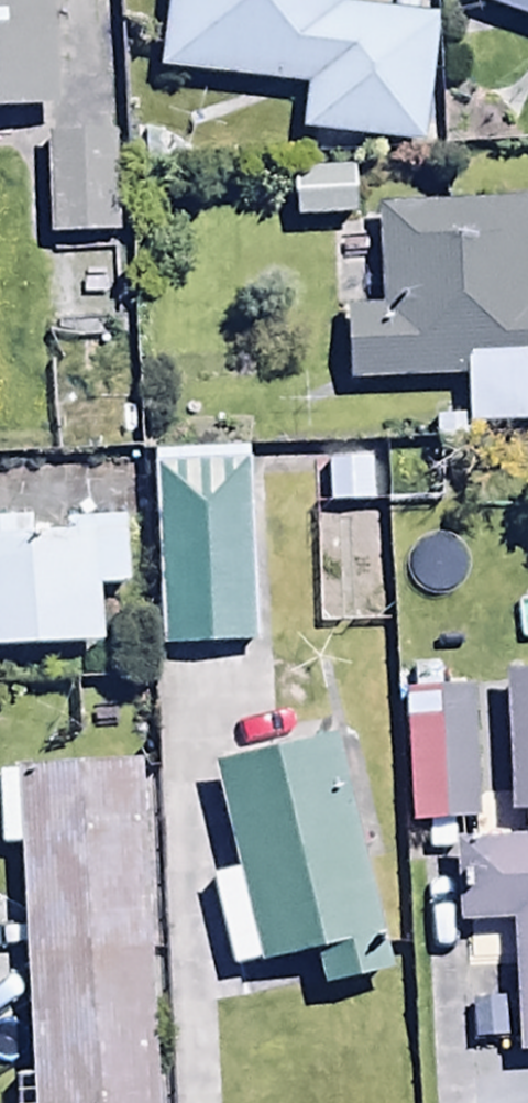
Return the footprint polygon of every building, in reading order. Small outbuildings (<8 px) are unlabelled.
[(54,112),(51,0),(0,0),(0,114),(54,112)] [(160,70),(307,93),(300,134),(418,152),(439,22),(335,6),(336,0),(171,0),(160,70)] [(470,4),(527,24),(527,0),(471,0),(470,4)] [(116,135),(44,139),(49,242),(121,238),(116,135)] [(293,174),(295,224),(356,224),(356,174),(293,174)] [(350,386),(465,386),(465,427),(527,427),(527,207),(384,207),(384,313),(350,313),(350,386)] [(255,451),(152,456),(161,653),(168,653),(170,710),(212,708),(209,653),(265,650),(255,451)] [(376,462),(325,463),(326,511),(377,510),(376,462)] [(104,650),(103,594),(131,593),(129,525),(66,526),(66,538),(42,538),(41,522),(0,523),(0,652),(104,650)] [(527,820),(527,676),(506,678),(513,821),(527,820)] [(472,698),(405,701),(412,828),(479,825),(472,698)] [(214,772),(238,872),(211,878),(233,971),(259,965),(261,974),(315,961),(323,993),(396,976),(370,864),(380,862),(352,740),(214,772)] [(144,770),(0,777),(0,820),(2,856),(22,855),(34,1079),(15,1080),(16,1102),(162,1102),(144,770)] [(455,849),(459,932),(510,930),(516,1059),(527,1058),(527,845),(455,849)]
